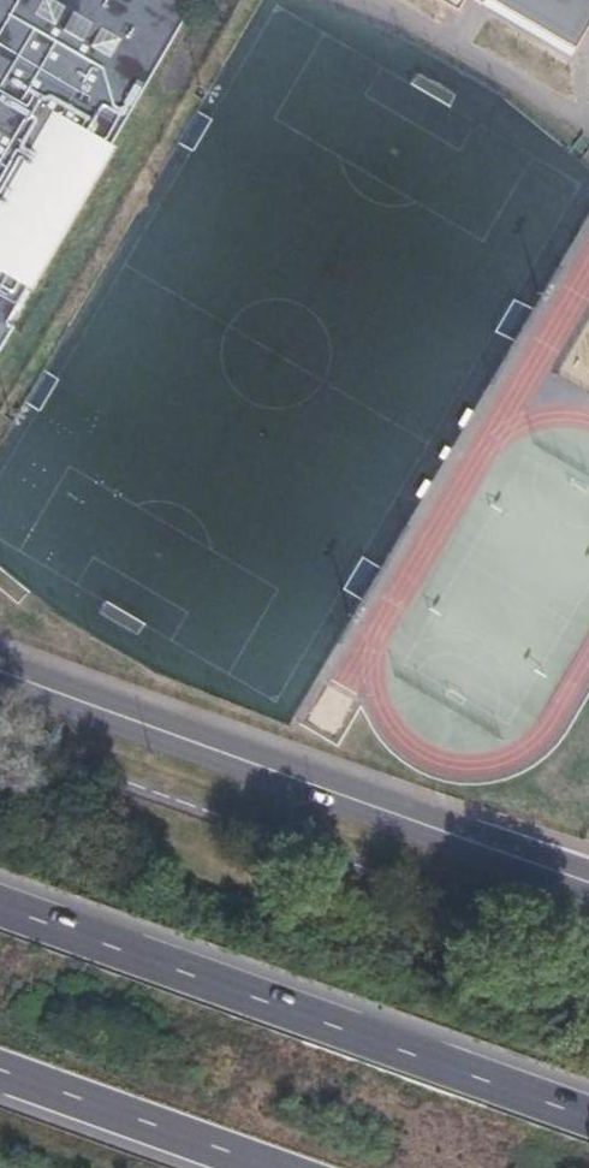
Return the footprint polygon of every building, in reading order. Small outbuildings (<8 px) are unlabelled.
[(139,89),(188,3),(182,0),(0,0),(0,323),(3,325),(24,287),(29,290),(112,147),(107,144),(139,89)] [(446,9),(450,11),(457,0),(431,0),(446,9)] [(573,50),(588,24),(588,0),(487,0),(573,50)]
